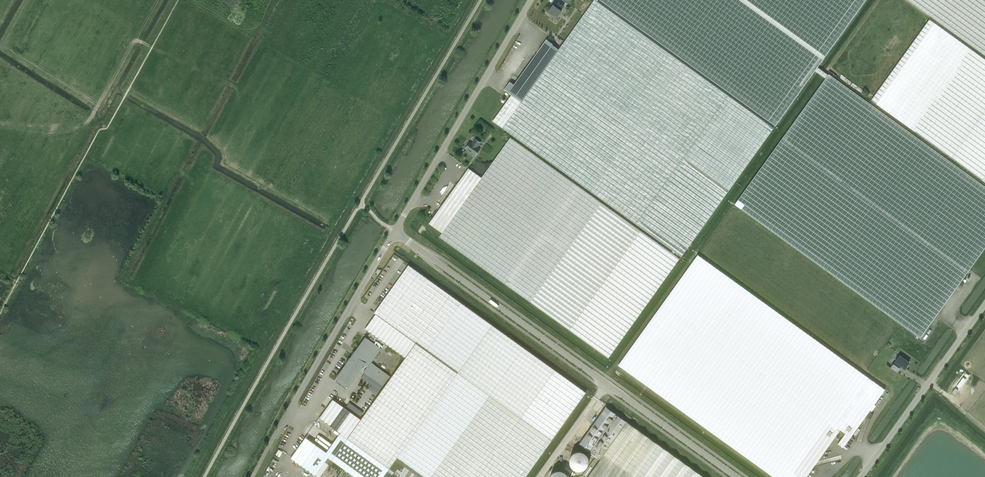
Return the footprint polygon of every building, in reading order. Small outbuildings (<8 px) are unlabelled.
[(493,121),(681,256),(773,128),(595,0),(594,0),(559,49),(552,45),(553,44),(546,39),(514,84),(510,81),(504,90),(512,95),(493,121)] [(920,338),(964,276),(965,277),(967,275),(966,274),(984,247),(984,186),(828,74),(817,67),(865,0),(600,0),(775,126),(815,71),(817,72),(820,74),(825,78),(735,204),(920,338)] [(930,16),(984,56),(984,0),(908,0),(930,16)] [(564,6),(558,2),(556,5),(557,5),(556,7),(553,5),(548,12),(547,11),(552,15),(552,13),(557,17),(562,11),(561,10),(564,6)] [(928,19),(870,99),(984,182),(984,60),(928,19)] [(481,177),(468,168),(431,220),(429,223),(442,233),(439,236),(609,358),(680,258),(675,255),(510,137),(481,177)] [(467,149),(475,155),(480,149),(476,146),(477,145),(478,145),(480,143),(475,139),(472,143),(470,142),(467,147),(468,148),(467,149)] [(869,412),(885,389),(698,254),(618,365),(774,476),(806,476),(840,430),(845,433),(838,443),(843,447),(865,417),(870,419),(873,415),(869,412)] [(306,437),(291,458),(315,476),(316,475),(328,458),(328,457),(352,475),(356,476),(383,476),(397,457),(425,476),(525,476),(539,458),(586,392),(408,265),(407,266),(374,313),(376,314),(365,329),(371,333),(367,338),(366,337),(337,377),(339,378),(337,381),(347,388),(360,369),(364,364),(367,366),(364,372),(365,372),(383,385),(388,378),(390,379),(361,419),(333,399),(320,418),(340,433),(327,452),(306,437)] [(908,363),(909,362),(899,355),(895,362),(893,364),(891,367),(897,371),(901,366),(904,369),(906,366),(907,367),(908,363)] [(956,386),(959,388),(966,379),(963,377),(956,386)] [(603,405),(598,401),(593,409),(598,412),(603,405)] [(579,443),(600,459),(627,422),(606,407),(579,443)] [(600,459),(587,476),(704,476),(627,422),(600,459)] [(588,465),(588,463),(587,461),(586,460),(585,459),(584,457),(582,456),(581,455),(579,455),(577,455),(575,456),(573,456),(571,458),(570,460),(569,461),(568,463),(568,465),(568,467),(569,469),(570,471),(571,472),(572,473),(574,474),(576,475),(578,475),(579,475),(581,474),(583,474),(585,472),(586,471),(587,469),(588,467),(588,465)] [(551,471),(552,476),(568,476),(567,469),(551,471)]
